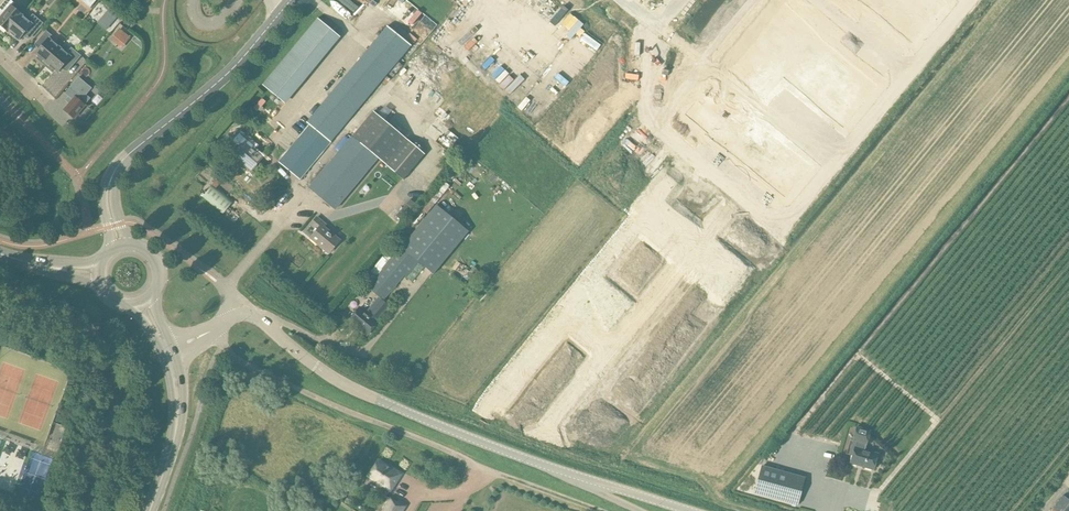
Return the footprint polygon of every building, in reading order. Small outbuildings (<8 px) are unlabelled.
[(9,32),(22,15),(23,15),(12,5),(14,3),(10,0),(6,0),(0,8),(0,12),(3,15),(0,18),(0,26),(8,33),(9,32)] [(763,5),(778,18),(786,9),(775,0),(766,0),(763,5)] [(866,2),(875,10),(883,0),(867,0),(866,2)] [(875,10),(877,8),(886,15),(899,0),(883,0),(875,10)] [(886,15),(895,23),(908,7),(900,0),(899,0),(886,15)] [(763,5),(755,13),(771,26),(778,18),(763,5)] [(908,7),(895,23),(904,30),(904,31),(918,14),(908,7)] [(108,10),(100,19),(109,27),(117,18),(108,10)] [(755,13),(748,22),(764,35),(771,26),(755,13)] [(918,14),(904,31),(914,39),(927,22),(918,14)] [(22,15),(9,32),(19,41),(25,33),(31,38),(43,23),(33,15),(28,21),(22,15)] [(263,85),(271,92),(285,104),(340,37),(318,19),(263,85)] [(748,22),(741,31),(759,46),(760,46),(757,44),(764,35),(748,22)] [(805,27),(792,43),(801,51),(814,34),(806,27),(805,28),(805,27)] [(120,28),(111,39),(121,48),(131,37),(120,28)] [(314,122),(334,139),(411,46),(391,29),(314,122)] [(45,66),(60,48),(50,39),(52,36),(46,31),(36,43),(42,47),(35,54),(38,57),(37,59),(45,66)] [(743,33),(736,42),(752,55),(759,46),(741,31),(743,33)] [(814,34),(801,51),(809,58),(822,42),(814,35),(815,35),(814,34)] [(736,42),(729,50),(745,63),(752,55),(736,42)] [(822,42),(809,58),(818,65),(831,49),(822,42)] [(60,48),(45,66),(53,73),(55,71),(58,73),(64,66),(69,70),(81,56),(72,48),(67,53),(60,48)] [(831,49),(818,65),(826,72),(824,75),(825,75),(840,56),(831,49)] [(729,50),(722,59),(737,72),(745,63),(729,50)] [(840,56),(825,75),(833,82),(846,66),(838,59),(840,57),(840,56)] [(846,66),(833,82),(842,89),(855,73),(846,66)] [(855,73),(842,89),(851,96),(864,80),(863,80),(855,73)] [(69,104),(65,110),(74,118),(86,105),(85,105),(90,99),(86,95),(92,88),(85,83),(79,77),(65,93),(69,97),(68,99),(68,103),(70,104),(69,104)] [(864,80),(851,96),(860,104),(873,88),(864,80)] [(262,98),(253,109),(258,112),(266,102),(262,98)] [(372,111),(313,183),(309,188),(335,209),(338,204),(377,157),(403,178),(424,153),(372,111)] [(314,122),(280,163),(300,180),(334,139),(314,122)] [(252,171),(259,162),(263,157),(247,144),(249,142),(240,134),(234,142),(240,147),(233,155),(252,171)] [(751,141),(738,156),(738,157),(746,164),(760,148),(751,141)] [(760,148),(746,164),(747,165),(747,164),(754,170),(767,154),(760,148)] [(767,154),(754,170),(761,176),(774,160),(767,154)] [(774,160),(761,176),(768,182),(781,166),(774,160)] [(781,166),(768,182),(775,187),(774,188),(775,188),(788,172),(781,166)] [(788,172),(775,188),(784,196),(797,179),(788,172)] [(203,197),(218,210),(223,214),(234,201),(214,184),(203,197)] [(410,199),(396,216),(401,221),(416,204),(410,199)] [(382,259),(363,283),(364,284),(379,297),(379,298),(381,296),(385,300),(395,288),(394,287),(403,276),(406,278),(419,263),(426,269),(433,276),(442,266),(469,232),(436,205),(418,227),(399,250),(397,248),(404,240),(402,238),(401,237),(382,259)] [(328,255),(340,240),(325,227),(327,225),(317,216),(310,225),(317,231),(310,239),(328,255)] [(392,220),(386,227),(390,231),(396,224),(392,220)] [(350,225),(344,232),(349,236),(355,229),(350,225)] [(649,230),(644,235),(648,238),(652,233),(649,230)] [(652,233),(648,238),(651,241),(656,236),(652,233)] [(666,244),(662,250),(666,253),(670,248),(666,244)] [(670,248),(666,253),(669,256),(674,251),(670,248)] [(621,258),(605,277),(610,281),(613,278),(617,281),(630,265),(621,258)] [(419,264),(407,278),(412,282),(424,268),(419,264)] [(630,265),(617,281),(621,285),(618,288),(623,292),(639,273),(630,265)] [(639,273),(623,292),(627,296),(630,292),(634,296),(647,280),(639,273)] [(686,276),(679,285),(695,298),(702,289),(686,276)] [(647,280),(634,296),(638,299),(635,302),(640,307),(656,287),(647,280)] [(479,281),(472,289),(476,293),(483,285),(479,281)] [(679,285),(672,294),(688,307),(695,298),(679,285)] [(672,294),(666,301),(682,314),(688,307),(672,294)] [(712,297),(709,301),(714,306),(717,302),(712,297)] [(373,307),(370,311),(368,314),(360,307),(349,321),(367,336),(378,322),(377,322),(390,306),(381,299),(374,308),(373,307)] [(666,301),(660,308),(676,321),(682,314),(666,301)] [(709,301),(706,305),(711,309),(714,306),(709,301)] [(660,308),(654,316),(670,329),(676,321),(660,308)] [(696,312),(693,315),(698,320),(701,316),(696,312)] [(693,315),(690,319),(695,323),(698,320),(693,315)] [(649,318),(643,325),(659,338),(665,331),(649,318)] [(643,325),(637,332),(653,346),(659,338),(643,325)] [(683,327),(680,330),(686,335),(689,331),(683,327)] [(637,332),(631,340),(647,353),(653,346),(637,332)] [(677,334),(674,338),(680,342),(683,338),(677,334)] [(567,337),(559,347),(579,363),(587,353),(567,337)] [(631,340),(624,348),(640,361),(647,353),(631,340)] [(668,346),(665,349),(670,354),(673,350),(668,346)] [(624,348),(617,357),(632,370),(640,361),(624,348)] [(665,349),(662,353),(667,357),(670,354),(665,349)] [(657,364),(654,368),(659,372),(662,369),(657,364)] [(534,380),(527,390),(530,392),(529,393),(546,407),(566,382),(562,379),(566,374),(557,366),(553,371),(550,368),(537,383),(534,380)] [(654,368),(651,371),(656,376),(659,372),(654,368)] [(617,416),(617,415),(616,414),(596,397),(595,396),(594,397),(582,412),(581,413),(582,414),(590,420),(589,420),(595,425),(595,424),(603,431),(604,432),(604,431),(604,430),(605,429),(608,431),(614,423),(612,421),(616,415),(617,416)] [(857,442),(854,453),(850,463),(873,470),(878,454),(865,450),(870,430),(857,426),(853,441),(857,442)] [(811,436),(808,445),(820,448),(822,439),(811,436)] [(384,485),(383,486),(391,491),(402,474),(392,468),(391,469),(379,461),(369,476),(384,485)] [(762,466),(758,482),(755,493),(798,504),(801,494),(805,478),(762,466)] [(345,492),(338,501),(343,505),(350,496),(345,492)] [(1050,510),(1068,510),(1068,500),(1063,495),(1050,510)] [(391,499),(383,510),(403,510),(406,507),(398,502),(397,503),(391,499)]
